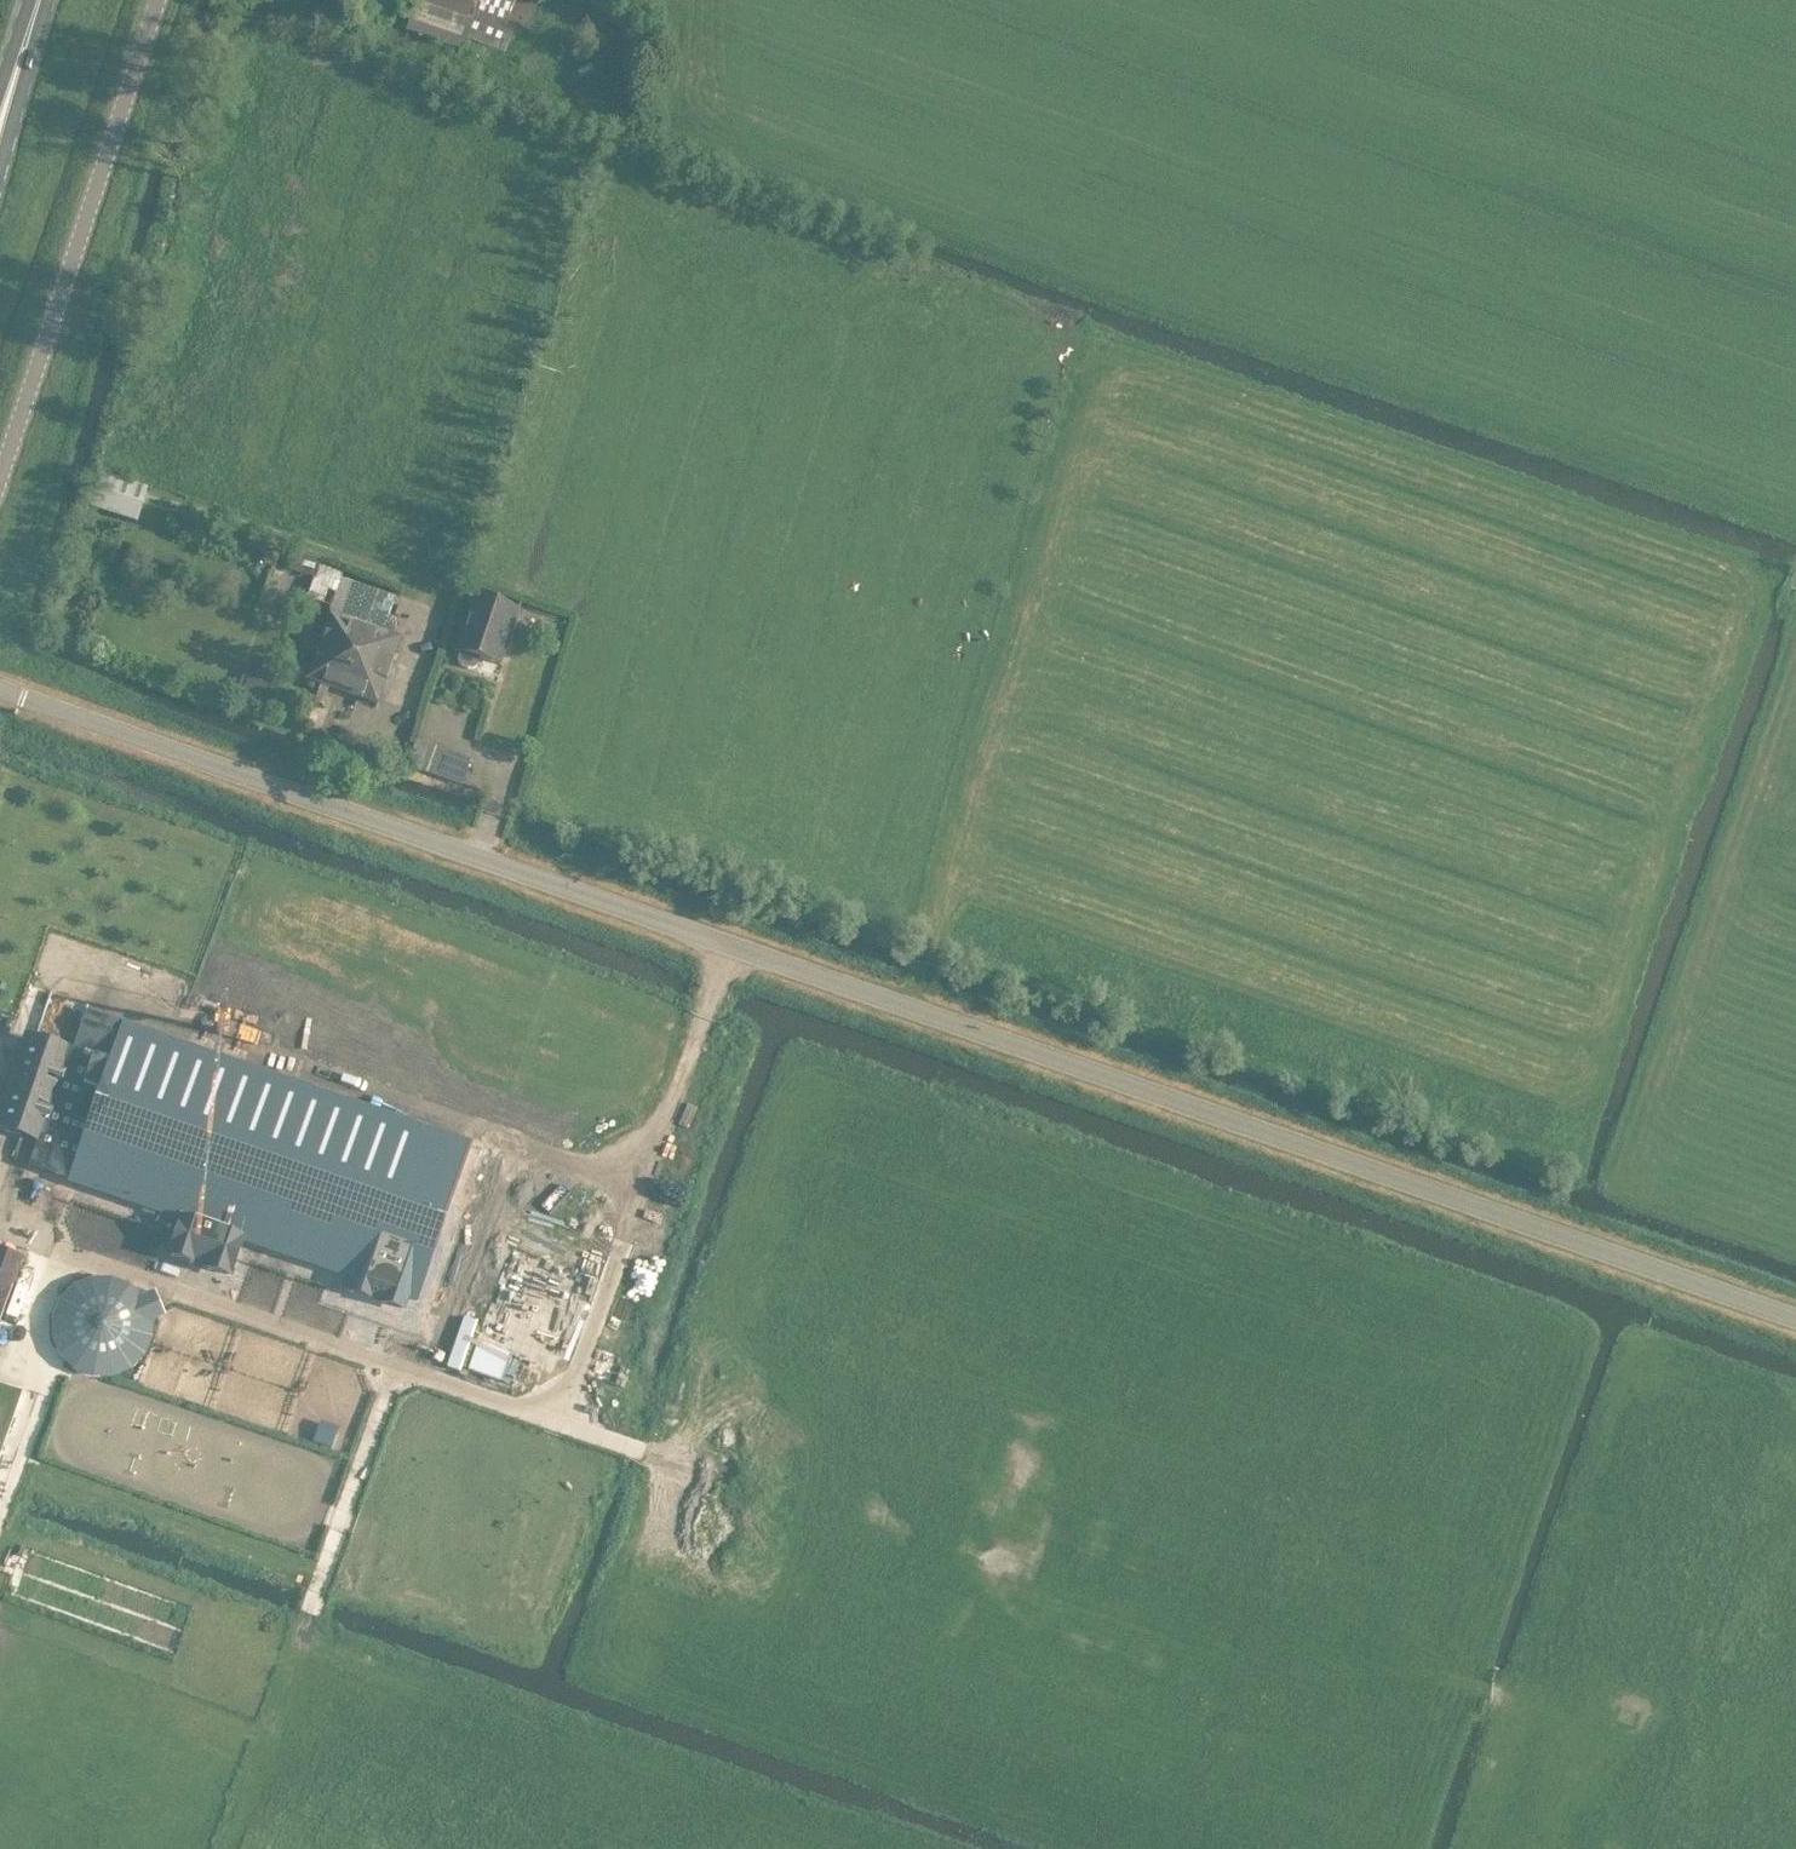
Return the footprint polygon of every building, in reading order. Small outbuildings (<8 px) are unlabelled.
[(515,25),(506,22),(514,0),(415,0),(406,28),(461,47),(461,48),(478,54),(482,42),(506,51),(515,25)] [(91,505),(137,520),(148,486),(102,471),(91,505)] [(289,567),(312,575),(318,558),(295,550),(289,567)] [(255,610),(288,622),(305,576),(272,564),(255,610)] [(306,676),(378,701),(401,634),(393,631),(398,616),(388,613),(395,593),(341,575),(306,676)] [(458,658),(460,662),(463,665),(468,666),(473,666),(477,664),(480,655),(500,662),(518,608),(475,593),(457,647),(461,648),(458,658)] [(233,697),(245,701),(247,694),(261,699),(272,669),(252,662),(250,667),(245,665),(233,697)] [(409,763),(462,781),(470,757),(418,738),(409,763)] [(43,1139),(74,1048),(24,1031),(0,1101),(0,1125),(43,1139)] [(43,1139),(26,1190),(414,1321),(466,1167),(78,1036),(74,1048),(43,1139)] [(54,1315),(53,1318),(54,1318),(55,1334),(53,1335),(54,1337),(55,1336),(59,1346),(62,1352),(61,1352),(62,1354),(63,1353),(70,1361),(75,1365),(74,1366),(76,1367),(76,1366),(92,1372),(92,1374),(94,1374),(94,1373),(111,1373),(111,1374),(113,1373),(113,1372),(128,1366),(129,1367),(131,1365),(130,1364),(142,1353),(143,1353),(144,1351),(143,1351),(149,1335),(150,1335),(150,1333),(149,1333),(149,1317),(159,1312),(160,1313),(161,1312),(160,1310),(153,1294),(152,1292),(151,1292),(151,1293),(141,1297),(129,1286),(129,1285),(128,1284),(127,1285),(112,1278),(112,1277),(110,1277),(109,1278),(98,1278),(93,1278),(93,1277),(91,1278),(91,1279),(76,1285),(75,1284),(73,1285),(74,1286),(62,1298),(61,1298),(60,1299),(61,1300),(55,1316),(54,1315)] [(22,1388),(0,1381),(0,1449),(22,1388)]
